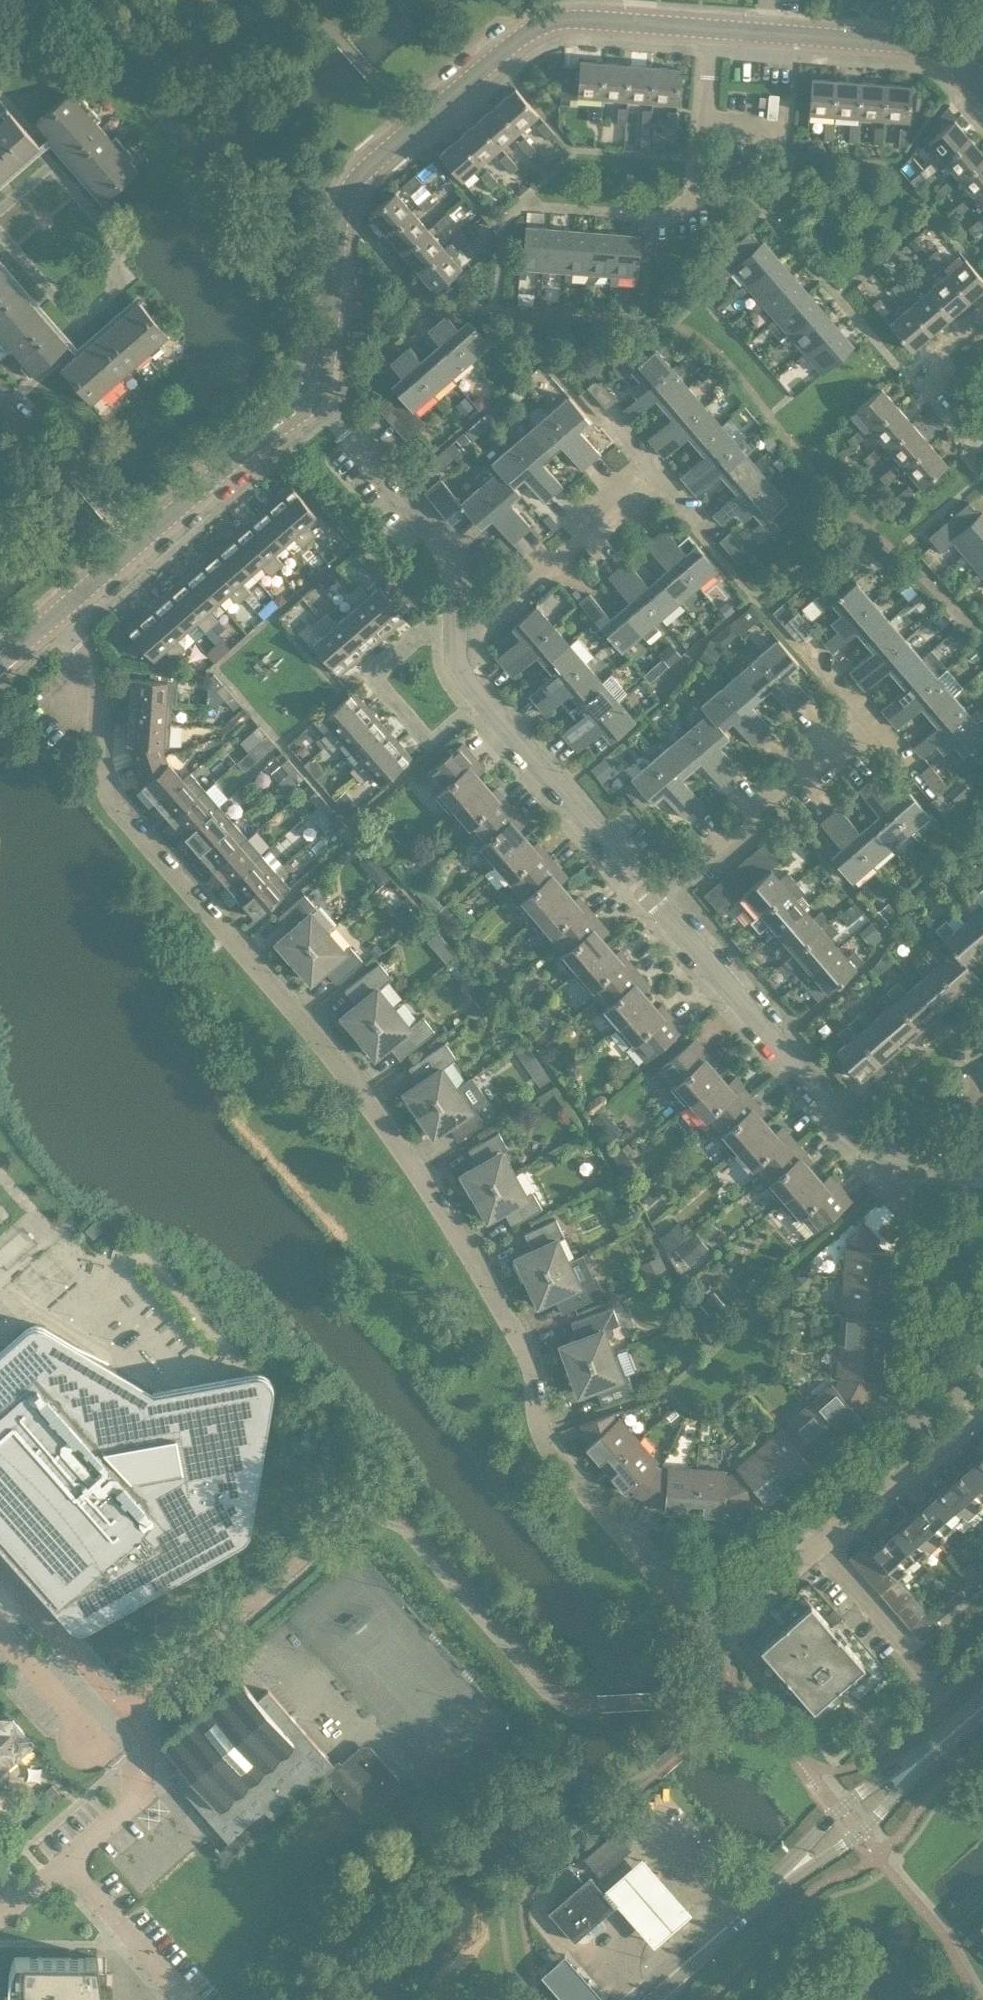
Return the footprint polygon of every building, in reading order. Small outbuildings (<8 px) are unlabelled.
[(884,3),(872,14),(872,17),(890,18),(911,0),(881,0),(884,3)] [(601,96),(604,63),(579,61),(576,94),(601,96)] [(627,98),(629,65),(604,63),(601,96),(627,98)] [(651,100),(654,67),(629,65),(627,98),(651,100)] [(676,102),(679,69),(654,67),(651,100),(676,102)] [(833,114),(835,80),(810,79),(808,112),(833,114)] [(858,116),(861,82),(835,80),(833,114),(858,116)] [(883,118),(886,84),(861,82),(858,116),(883,118)] [(908,120),(911,86),(886,84),(883,118),(908,120)] [(518,129),(537,113),(514,88),(496,104),(518,129)] [(78,101),(70,92),(36,121),(53,141),(70,160),(87,179),(104,199),(138,169),(130,160),(134,157),(124,146),(115,135),(111,139),(104,130),(96,122),(100,119),(91,108),(82,97),(78,101)] [(560,104),(568,105),(569,93),(561,92),(560,104)] [(911,110),(919,110),(920,98),(912,97),(911,110)] [(499,146),(518,129),(496,104),(477,121),(499,146)] [(601,122),(602,106),(593,105),(592,121),(601,122)] [(626,124),(627,107),(618,107),(617,123),(626,124)] [(6,108),(0,114),(0,181),(0,180),(19,163),(39,146),(6,108)] [(650,126),(651,109),(643,109),(641,125),(650,126)] [(675,128),(676,111),(668,110),(667,127),(675,128)] [(547,139),(554,132),(543,120),(536,126),(547,139)] [(944,161),(969,139),(953,120),(927,142),(944,161)] [(480,163),(499,146),(477,121),(458,138),(480,163)] [(832,139),(833,123),(824,122),(823,138),(832,139)] [(857,141),(859,125),(850,125),(848,141),(857,141)] [(882,143),(883,127),(874,126),(873,143),(882,143)] [(907,145),(908,129),(900,128),(898,144),(907,145)] [(528,155),(535,149),(524,136),(517,142),(528,155)] [(461,179),(480,163),(458,138),(439,154),(461,179)] [(982,160),(982,155),(969,139),(944,161),(960,180),(982,160)] [(510,171),(517,165),(506,153),(499,159),(510,171)] [(925,178),(938,167),(932,160),(919,171),(925,178)] [(982,193),(982,160),(960,180),(976,199),(982,193)] [(491,188),(498,182),(487,169),(480,175),(491,188)] [(408,192),(421,181),(415,175),(402,186),(408,192)] [(941,197),(954,186),(948,179),(936,190),(941,197)] [(386,233),(412,211),(395,192),(369,214),(386,233)] [(424,211),(437,200),(431,193),(418,204),(424,211)] [(958,215),(970,204),(965,198),(952,208),(958,215)] [(402,252),(428,230),(412,211),(386,233),(402,252)] [(441,229),(453,218),(447,212),(435,223),(441,229)] [(982,227),(982,219),(981,216),(968,227),(974,234),(982,227)] [(470,226),(465,230),(471,237),(476,233),(481,229),(475,222),(470,226)] [(542,270),(545,230),(525,229),(522,267),(519,267),(519,278),(526,279),(526,269),(542,270)] [(444,249),(444,248),(428,230),(402,252),(418,271),(444,249)] [(465,230),(451,241),(457,248),(471,237),(465,230)] [(565,272),(567,232),(545,230),(542,270),(541,280),(548,280),(549,271),(565,272)] [(587,273),(590,234),(567,232),(565,272),(564,281),(571,282),(572,272),(587,273)] [(762,242),(759,245),(749,233),(710,267),(722,281),(734,271),(745,283),(775,257),(762,242)] [(610,275),(613,235),(590,234),(587,273),(586,283),(594,284),(595,274),(610,275)] [(637,277),(641,237),(613,235),(610,275),(610,285),(617,286),(618,276),(637,277)] [(914,242),(908,247),(913,254),(919,249),(914,242)] [(461,268),(450,255),(444,249),(418,271),(435,290),(461,268)] [(939,268),(946,262),(935,249),(928,255),(939,268)] [(760,300),(790,275),(775,257),(745,283),(737,290),(742,295),(750,289),(760,300)] [(982,288),(982,280),(964,259),(945,275),(968,301),(982,288)] [(921,284),(928,278),(916,265),(909,271),(921,284)] [(5,349),(9,346),(16,354),(24,362),(20,366),(30,377),(67,344),(50,324),(34,306),(17,287),(0,268),(0,267),(0,343),(5,349)] [(774,318),(805,292),(790,275),(760,300),(752,307),(756,312),(764,306),(774,318)] [(949,317),(968,301),(945,275),(926,292),(949,317)] [(902,300),(908,294),(898,282),(891,288),(902,300)] [(789,335),(820,309),(805,292),(774,318),(767,324),(771,330),(779,323),(789,335)] [(930,334),(949,317),(926,292),(908,308),(930,334)] [(883,316),(890,310),(878,297),(872,304),(883,316)] [(141,365),(152,356),(162,347),(159,343),(168,334),(139,301),(119,318),(100,335),(81,351),(61,369),(91,402),(100,394),(103,398),(114,389),(124,380),(121,376),(129,368),(138,361),(141,365)] [(911,350),(930,334),(908,308),(889,325),(911,350)] [(804,352),(834,327),(820,309),(789,335),(782,342),(786,347),(794,340),(804,352)] [(468,319),(458,328),(446,315),(437,323),(469,360),(489,343),(468,319)] [(451,376),(469,360),(437,323),(428,331),(440,344),(430,352),(451,376)] [(821,372),(851,347),(834,327),(804,352),(797,359),(801,364),(809,357),(821,372)] [(430,352),(421,361),(409,347),(400,356),(432,393),(451,376),(430,352)] [(640,395),(673,368),(655,347),(639,361),(630,351),(613,365),(623,376),(631,369),(640,379),(633,386),(640,394),(640,395)] [(413,409),(432,393),(400,356),(391,363),(403,377),(393,385),(395,388),(403,397),(410,405),(413,409)] [(570,366),(578,376),(589,367),(581,357),(570,366)] [(665,407),(689,386),(673,368),(640,395),(640,394),(624,408),(633,419),(657,398),(665,407)] [(531,373),(524,380),(528,386),(533,383),(534,377),(531,373)] [(607,408),(617,399),(598,377),(588,386),(607,408)] [(657,446),(705,405),(689,386),(665,407),(674,417),(650,438),(657,446)] [(384,413),(403,397),(395,388),(377,405),(384,413)] [(872,429),(897,407),(881,388),(855,410),(872,429)] [(471,404),(465,396),(456,404),(462,412),(471,404)] [(479,409),(488,401),(484,397),(477,396),(472,400),(479,409)] [(580,428),(590,419),(570,396),(550,413),(591,460),(600,452),(580,428)] [(391,422),(410,405),(403,397),(384,413),(391,422)] [(418,414),(413,409),(410,405),(391,422),(398,430),(418,414)] [(697,444),(721,423),(705,405),(657,446),(666,456),(690,435),(697,444)] [(888,448),(914,426),(897,407),(872,429),(888,448)] [(500,418),(492,408),(484,415),(492,424),(500,418)] [(581,468),(591,460),(550,413),(531,429),(551,453),(561,445),(581,468)] [(406,439),(425,422),(418,414),(398,430),(406,439)] [(689,484),(737,442),(721,423),(697,444),(706,454),(682,475),(689,484)] [(905,467),(930,445),(914,426),(888,448),(905,467)] [(471,437),(475,433),(470,427),(466,431),(471,437)] [(853,446),(865,435),(859,428),(847,439),(853,446)] [(542,461),(551,453),(531,429),(512,446),(553,493),(562,485),(542,461)] [(457,439),(465,450),(473,443),(464,433),(457,439)] [(730,482),(754,461),(737,442),(689,484),(697,493),(722,472),(730,482)] [(921,486),(947,464),(930,445),(905,467),(921,486)] [(544,501),(553,493),(512,446),(493,462),(499,470),(499,469),(513,485),(514,485),(523,477),(544,501)] [(451,454),(446,447),(438,454),(445,464),(453,456),(451,454)] [(869,465),(882,454),(876,447),(863,458),(869,465)] [(738,508),(770,480),(754,461),(730,482),(738,491),(714,512),(722,522),(738,508)] [(885,484),(897,473),(892,466),(879,477),(885,484)] [(514,485),(513,485),(499,469),(499,470),(480,486),(521,534),(530,526),(509,502),(520,492),(514,485)] [(521,534),(480,486),(461,502),(441,478),(426,492),(451,521),(464,510),(480,527),(490,518),(511,542),(521,535),(521,534)] [(770,514),(787,499),(770,480),(738,508),(746,517),(754,510),(763,520),(755,527),(764,538),(780,525),(770,514)] [(306,525),(317,516),(290,485),(274,499),(310,541),(316,536),(306,525)] [(901,502),(913,491),(908,485),(896,495),(901,502)] [(303,547),(310,541),(274,499),(257,514),(284,545),(293,536),(303,547)] [(979,513),(969,501),(929,535),(942,550),(953,540),(963,552),(964,552),(982,536),(982,512),(982,511),(979,513)] [(274,553),(284,545),(257,514),(241,528),(277,570),(283,564),(274,553)] [(553,519),(547,525),(552,531),(558,526),(553,519)] [(270,575),(277,570),(241,528),(224,542),(251,573),(261,565),(270,575)] [(688,533),(677,542),(665,528),(656,536),(697,584),(717,567),(688,533)] [(738,560),(748,552),(730,531),(721,539),(738,560)] [(678,600),(697,584),(656,536),(646,544),(667,568),(657,576),(678,600)] [(982,566),(982,536),(964,552),(963,552),(956,558),(961,564),(968,557),(979,570),(982,566)] [(241,582),(251,573),(224,542),(208,557),(244,598),(251,592),(241,582)] [(238,604),(244,598),(208,557),(192,571),(219,602),(229,593),(238,604)] [(657,576),(649,584),(628,560),(618,568),(659,616),(678,600),(657,576)] [(979,570),(971,576),(976,581),(982,575),(982,566),(979,570)] [(653,622),(659,616),(618,568),(609,576),(630,600),(619,609),(640,633),(641,632),(649,641),(661,631),(653,622)] [(209,610),(219,602),(192,571),(176,585),(212,626),(218,621),(209,610)] [(328,573),(320,581),(326,588),(334,581),(328,573)] [(840,628),(873,600),(856,580),(839,595),(830,584),(814,598),(825,610),(833,603),(841,612),(832,619),(839,627),(840,628)] [(205,632),(212,626),(176,585),(159,599),(186,630),(196,621),(205,632)] [(379,586),(368,595),(359,585),(352,590),(389,632),(406,617),(379,586)] [(373,646),(389,632),(352,590),(346,596),(355,607),(346,615),(373,646)] [(280,593),(273,599),(279,606),(286,600),(280,593)] [(619,609),(610,617),(589,593),(580,601),(621,649),(640,633),(619,609)] [(918,594),(912,599),(915,604),(922,598),(918,594)] [(176,638),(186,630),(159,599),(143,613),(179,655),(186,649),(176,638)] [(725,616),(734,609),(727,600),(718,608),(725,616)] [(865,639),(889,619),(873,600),(840,628),(839,627),(824,640),(833,651),(857,630),(865,639)] [(505,665),(552,624),(536,605),(513,625),(522,636),(498,656),(505,665)] [(314,624),(320,619),(312,610),(306,615),(314,624)] [(807,641),(816,633),(798,611),(788,619),(807,641)] [(173,660),(179,655),(143,613),(126,628),(153,659),(164,650),(173,660)] [(346,615),(336,624),(326,613),(320,619),(356,660),(373,646),(346,615)] [(739,616),(731,623),(737,630),(745,624),(739,616)] [(340,675),(356,660),(320,619),(314,624),(313,624),(323,635),(312,644),(340,675)] [(857,679),(905,638),(889,619),(865,639),(873,649),(849,670),(857,679)] [(218,621),(212,626),(218,634),(225,628),(218,621)] [(595,622),(589,627),(591,630),(596,630),(600,627),(595,622)] [(736,630),(730,623),(722,628),(729,636),(736,630)] [(546,663),(569,643),(552,624),(505,665),(514,675),(538,654),(546,663)] [(921,657),(921,656),(920,655),(905,638),(857,679),(865,689),(890,668),(897,677),(921,657)] [(788,671),(798,663),(777,639),(759,655),(800,703),(809,695),(788,671)] [(222,640),(207,653),(215,662),(230,649),(222,640)] [(538,703),(585,662),(569,643),(546,663),(554,673),(530,694),(538,703)] [(720,650),(713,646),(708,644),(699,660),(711,667),(720,650)] [(946,667),(945,666),(930,649),(921,656),(921,657),(897,677),(906,687),(882,708),(889,717),(937,676),(937,675),(946,667)] [(973,649),(967,653),(974,661),(979,656),(973,649)] [(664,657),(669,663),(676,657),(669,650),(662,655),(664,657)] [(791,711),(800,703),(759,655),(740,672),(760,696),(770,687),(791,711)] [(659,671),(669,663),(664,657),(654,666),(659,671)] [(568,710),(601,681),(585,662),(538,703),(546,713),(561,701),(568,710)] [(176,704),(178,673),(150,671),(150,679),(131,678),(130,700),(172,703),(172,704),(176,704)] [(751,704),(760,696),(740,672),(721,688),(762,736),(771,728),(751,704)] [(930,715),(953,695),(937,676),(889,717),(897,727),(922,706),(930,715)] [(617,699),(626,692),(615,680),(607,688),(601,681),(568,710),(576,719),(562,731),(570,741),(618,700),(617,699)] [(225,700),(232,694),(223,685),(217,690),(225,700)] [(753,744),(762,736),(721,688),(700,705),(707,713),(707,712),(722,729),(723,728),(732,720),(753,744)] [(327,744),(368,708),(354,691),(323,718),(332,729),(321,738),(320,736),(315,740),(322,748),(326,744),(327,744)] [(233,709),(240,703),(232,694),(225,700),(233,709)] [(937,742),(970,714),(953,695),(930,715),(938,725),(914,746),(922,756),(938,743),(937,742)] [(172,704),(172,703),(130,700),(128,721),(170,725),(172,704)] [(601,748),(634,719),(618,700),(570,741),(578,750),(592,738),(601,748)] [(352,751),(383,724),(368,708),(327,744),(333,751),(343,742),(352,751)] [(723,728),(722,729),(707,712),(707,713),(688,729),(729,777),(739,768),(719,745),(729,735),(723,728)] [(982,756),(982,730),(970,714),(937,742),(938,743),(945,751),(954,743),(963,754),(954,761),(964,773),(982,756)] [(169,747),(170,725),(128,721),(127,744),(128,744),(135,764),(164,755),(162,746),(169,747)] [(355,777),(397,741),(383,724),(352,751),(360,761),(350,770),(355,777)] [(260,741),(267,735),(259,725),(252,731),(260,741)] [(720,784),(729,777),(688,729),(669,745),(690,769),(700,761),(720,784)] [(633,733),(628,737),(634,743),(638,739),(633,733)] [(269,750),(275,744),(267,735),(260,741),(261,741),(269,750)] [(269,750),(261,741),(253,748),(261,757),(269,750)] [(381,784),(412,758),(397,741),(355,777),(361,783),(372,774),(381,784)] [(477,774),(485,767),(464,743),(426,776),(440,791),(435,796),(450,813),(485,783),(477,774)] [(681,777),(690,769),(669,745),(651,761),(692,809),(701,801),(681,777)] [(168,763),(167,764),(164,755),(135,764),(142,785),(141,786),(156,803),(183,780),(182,779),(168,763)] [(289,773),(296,767),(287,758),(281,764),(289,773)] [(603,759),(591,769),(590,769),(601,782),(602,782),(614,772),(603,759)] [(683,817),(692,809),(651,761),(631,778),(633,780),(623,788),(641,808),(650,800),(652,802),(662,793),(683,817)] [(289,773),(281,764),(271,772),(279,781),(289,773)] [(940,793),(948,786),(930,765),(920,774),(937,794),(930,801),(945,818),(954,810),(940,793)] [(297,783),(304,777),(296,767),(289,773),(297,783)] [(170,819),(205,789),(190,772),(182,779),(183,780),(156,803),(170,819)] [(897,778),(887,787),(876,774),(867,782),(908,830),(928,813),(897,778)] [(945,796),(955,808),(973,793),(962,781),(945,796)] [(890,847),(908,830),(867,782),(858,790),(879,814),(869,823),(890,847)] [(497,787),(492,791),(485,783),(450,813),(464,830),(466,828),(474,836),(511,804),(497,787)] [(184,836),(219,805),(205,789),(170,819),(184,836)] [(317,806),(324,800),(316,790),(309,796),(317,806)] [(326,815),(332,809),(324,800),(317,806),(326,815)] [(518,828),(526,821),(511,804),(474,836),(481,845),(476,850),(491,867),(526,837),(518,828)] [(198,852),(233,822),(219,805),(184,836),(198,852)] [(869,823),(859,831),(838,807),(830,815),(871,863),(890,847),(869,823)] [(852,880),(871,863),(830,815),(820,823),(841,847),(831,856),(852,880)] [(212,868),(247,838),(233,822),(198,852),(212,868)] [(346,839),(353,833),(344,823),(338,829),(346,839)] [(538,842),(534,846),(526,837),(491,867),(506,884),(508,882),(516,891),(553,858),(538,842)] [(227,884),(261,854),(247,838),(212,868),(227,884)] [(773,866),(783,857),(767,839),(757,848),(773,866)] [(770,868),(773,866),(757,848),(749,855),(764,873),(770,868)] [(241,901),(276,871),(261,854),(227,884),(241,901)] [(755,881),(764,873),(749,855),(740,863),(755,881)] [(560,881),(567,875),(553,858),(516,891),(523,898),(518,903),(533,920),(568,890),(560,881)] [(746,889),(755,881),(740,863),(730,871),(746,889)] [(381,885),(390,877),(383,868),(374,876),(381,885)] [(786,871),(778,878),(770,868),(764,873),(755,881),(746,889),(742,893),(750,902),(740,911),(748,921),(795,881),(786,871)] [(255,918),(290,887),(276,871),(241,901),(255,918)] [(742,893),(746,889),(730,871),(721,879),(737,897),(742,893)] [(836,881),(829,873),(824,877),(824,883),(828,887),(836,881)] [(946,887),(936,875),(929,880),(940,892),(946,887)] [(728,905),(737,897),(721,879),(712,887),(728,905)] [(425,880),(414,891),(420,898),(432,888),(425,880)] [(796,899),(804,892),(795,881),(748,921),(758,932),(768,923),(776,932),(804,908),(796,899)] [(935,888),(930,882),(926,885),(931,891),(935,888)] [(719,912),(728,905),(712,887),(703,894),(719,912)] [(975,894),(982,903),(982,887),(975,894)] [(579,895),(575,899),(568,890),(533,920),(548,937),(549,936),(557,945),(594,913),(579,895)] [(311,913),(317,908),(304,894),(278,917),(290,930),(277,942),(294,961),(327,932),(311,913)] [(975,894),(965,903),(973,913),(964,921),(982,942),(982,903),(975,894)] [(393,910),(405,924),(415,915),(403,902),(393,910)] [(863,912),(854,902),(839,915),(848,925),(863,912)] [(879,911),(887,919),(896,911),(888,903),(879,911)] [(445,907),(435,915),(440,921),(450,913),(445,907)] [(910,919),(918,919),(922,915),(915,907),(907,914),(910,919)] [(821,911),(813,918),(804,908),(776,932),(784,942),(774,950),(782,960),(829,920),(821,911)] [(601,936),(609,929),(594,913),(557,945),(565,954),(560,958),(575,976),(609,946),(601,936)] [(955,929),(946,919),(935,928),(954,950),(955,949),(968,965),(969,964),(976,972),(982,966),(982,961),(979,957),(982,954),(982,942),(964,921),(955,929)] [(830,938),(838,931),(829,920),(782,960),(792,971),(802,962),(810,971),(838,947),(830,938)] [(879,932),(870,922),(861,930),(869,940),(879,932)] [(349,946),(344,951),(327,932),(294,961),(311,981),(324,969),(336,983),(362,960),(349,946)] [(470,934),(462,941),(468,948),(472,945),(474,939),(470,934)] [(383,951),(377,944),(370,951),(375,957),(383,951)] [(450,945),(438,954),(448,964),(458,955),(450,945)] [(620,950),(616,954),(609,946),(575,976),(588,991),(590,990),(598,999),(635,967),(620,950)] [(854,949),(846,956),(838,947),(810,971),(818,980),(808,989),(817,999),(863,959),(854,949)] [(955,949),(954,950),(946,957),(937,947),(927,956),(966,1002),(976,993),(969,985),(979,976),(976,972),(969,964),(968,965),(955,949)] [(956,1010),(966,1002),(927,956),(917,965),(925,975),(916,983),(940,1010),(949,1002),(956,1010)] [(489,959),(481,967),(487,973),(495,966),(489,959)] [(378,988),(391,977),(379,963),(344,990),(356,1004),(342,1015),(358,1036),(393,1007),(378,988)] [(875,975),(881,970),(876,963),(869,969),(875,975)] [(641,991),(650,984),(635,967),(598,999),(606,1007),(600,1012),(615,1029),(649,1000),(641,991)] [(916,983),(906,991),(898,981),(888,990),(927,1036),(937,1027),(930,1019),(940,1010),(916,983)] [(511,997),(520,989),(514,983),(505,990),(511,997)] [(481,984),(472,992),(481,1004),(491,997),(481,984)] [(917,1044),(927,1036),(888,990),(877,999),(885,1009),(876,1016),(883,1024),(901,1044),(910,1036),(917,1044)] [(495,1020),(504,1013),(494,1000),(485,1006),(495,1020)] [(661,1004),(657,1008),(649,1000),(615,1029),(630,1046),(632,1043),(646,1059),(682,1028),(661,1004)] [(422,1016),(409,1027),(393,1007),(358,1036),(375,1056),(388,1045),(400,1059),(434,1031),(422,1016)] [(876,1016),(868,1024),(859,1014),(848,1024),(888,1069),(898,1061),(890,1053),(901,1044),(883,1024),(876,1016)] [(877,1078),(888,1069),(848,1024),(838,1032),(846,1042),(837,1050),(860,1078),(870,1070),(877,1078)] [(533,1038),(539,1044),(551,1034),(545,1028),(533,1038)] [(550,1051),(563,1041),(556,1033),(544,1043),(550,1051)] [(712,1065),(717,1061),(696,1037),(659,1069),(673,1085),(670,1087),(686,1105),(720,1075),(712,1065)] [(442,1068),(456,1058),(445,1042),(408,1067),(418,1082),(404,1092),(419,1114),(456,1088),(442,1068)] [(537,1061),(526,1044),(516,1051),(528,1068),(537,1061)] [(842,1065),(833,1054),(826,1062),(835,1072),(842,1065)] [(735,1077),(728,1083),(720,1075),(686,1105),(700,1121),(705,1117),(713,1127),(750,1095),(735,1077)] [(476,1104),(470,1109),(456,1088),(419,1114),(433,1135),(448,1125),(458,1140),(487,1121),(476,1104)] [(760,1115),(764,1111),(750,1095),(713,1127),(720,1135),(718,1137),(733,1154),(767,1124),(760,1115)] [(587,1104),(586,1110),(588,1113),(594,1114),(605,1105),(606,1099),(603,1096),(598,1096),(587,1104)] [(590,1121),(597,1130),(610,1119),(602,1110),(590,1121)] [(783,1127),(775,1133),(767,1124),(733,1154),(747,1171),(753,1166),(761,1175),(797,1143),(783,1127)] [(501,1152),(508,1148),(498,1132),(468,1149),(477,1165),(462,1173),(475,1196),(513,1174),(501,1152)] [(807,1165),(812,1160),(797,1143),(761,1175),(768,1183),(765,1185),(780,1203),(814,1173),(807,1165)] [(625,1176),(634,1170),(625,1155),(615,1160),(625,1176)] [(830,1175),(822,1182),(814,1173),(780,1203),(795,1219),(800,1215),(814,1231),(850,1199),(830,1175)] [(532,1192),(526,1195),(513,1174),(475,1196),(487,1219),(502,1210),(511,1225),(542,1208),(532,1192)] [(638,1192),(648,1204),(657,1197),(647,1185),(638,1192)] [(557,1239),(564,1236),(556,1219),(524,1233),(532,1250),(516,1257),(527,1280),(568,1262),(567,1261),(557,1239)] [(93,1222),(85,1229),(93,1237),(100,1230),(93,1222)] [(679,1224),(664,1237),(673,1247),(688,1234),(679,1224)] [(876,1242),(879,1240),(865,1224),(845,1241),(851,1247),(845,1247),(843,1276),(887,1279),(889,1250),(883,1250),(876,1242)] [(689,1265),(704,1251),(690,1235),(675,1249),(689,1265)] [(667,1271),(662,1260),(659,1254),(639,1264),(647,1281),(667,1271)] [(586,1276),(578,1258),(574,1257),(567,1261),(568,1262),(527,1280),(538,1304),(554,1297),(561,1313),(593,1298),(603,1293),(595,1276),(585,1280),(586,1276)] [(813,1274),(816,1271),(817,1266),(814,1262),(809,1262),(805,1265),(805,1270),(808,1273),(813,1274)] [(808,1275),(796,1275),(795,1287),(807,1288),(808,1275)] [(885,1309),(887,1279),(843,1276),(841,1306),(845,1306),(844,1316),(862,1317),(863,1307),(880,1309),(885,1309)] [(715,1321),(729,1309),(714,1292),(700,1304),(715,1321)] [(612,1326),(619,1324),(612,1306),(570,1321),(577,1338),(560,1344),(569,1369),(611,1353),(606,1339),(610,1337),(612,1336),(613,1335),(613,1332),(613,1330),(612,1326)] [(879,1318),(880,1309),(863,1307),(862,1317),(844,1316),(840,1315),(838,1345),(883,1348),(885,1319),(879,1318)] [(791,1312),(791,1319),(803,1321),(803,1313),(791,1312)] [(39,1346),(35,1345),(33,1344),(30,1344),(29,1344),(27,1345),(25,1345),(23,1346),(20,1348),(0,1366),(0,1569),(63,1641),(66,1645),(69,1645),(71,1646),(73,1646),(75,1646),(78,1646),(83,1644),(216,1570),(236,1559),(238,1558),(239,1557),(240,1556),(241,1555),(242,1553),(244,1548),(265,1422),(266,1417),(265,1416),(265,1413),(263,1411),(262,1409),(260,1407),(256,1404),(253,1403),(247,1403),(160,1419),(39,1346)] [(881,1377),(883,1348),(838,1345),(836,1374),(841,1375),(838,1381),(869,1397),(875,1384),(872,1383),(875,1377),(881,1377)] [(627,1374),(620,1376),(611,1353),(569,1369),(578,1393),(595,1387),(601,1404),(634,1392),(627,1374)] [(863,1409),(869,1397),(838,1381),(835,1387),(832,1383),(809,1403),(839,1436),(861,1417),(857,1413),(860,1408),(863,1409)] [(816,1456),(839,1436),(809,1403),(787,1422),(790,1425),(783,1432),(795,1445),(802,1439),(813,1452),(816,1456)] [(674,1408),(666,1415),(670,1420),(678,1413),(674,1408)] [(619,1417),(615,1420),(613,1413),(579,1424),(584,1438),(587,1437),(589,1443),(585,1446),(604,1469),(638,1439),(619,1417)] [(795,1445),(783,1432),(780,1428),(758,1448),(787,1481),(809,1462),(806,1458),(813,1452),(802,1439),(795,1445)] [(654,1465),(657,1461),(638,1439),(604,1469),(624,1491),(628,1487),(633,1490),(632,1493),(645,1499),(660,1468),(654,1465)] [(765,1501),(787,1481),(758,1448),(735,1467),(739,1471),(732,1473),(743,1506),(756,1502),(755,1499),(761,1497),(765,1501)] [(971,1463),(982,1477),(982,1452),(971,1463)] [(971,1463),(952,1479),(977,1508),(982,1503),(982,1477),(971,1463)] [(693,1513),(696,1468),(667,1466),(667,1471),(660,1468),(645,1499),(657,1505),(658,1503),(664,1506),(664,1511),(693,1513)] [(725,1475),(726,1470),(696,1468),(693,1513),(723,1515),(723,1510),(729,1508),(730,1510),(743,1506),(732,1473),(725,1475)] [(967,1517),(977,1508),(952,1479),(933,1496),(956,1523),(965,1515),(967,1517)] [(947,1530),(956,1523),(933,1496),(913,1513),(939,1542),(949,1533),(947,1530)] [(929,1550),(939,1542),(913,1513),(895,1528),(919,1555),(927,1548),(929,1550)] [(909,1564),(919,1555),(895,1528),(875,1546),(877,1549),(885,1558),(893,1567),(900,1575),(911,1566),(909,1564)] [(877,1549),(875,1546),(869,1540),(850,1556),(858,1565),(877,1549)] [(866,1575),(885,1558),(877,1549),(858,1565),(866,1575)] [(874,1584),(893,1567),(885,1558),(866,1575),(874,1584)] [(971,1563),(964,1569),(972,1578),(979,1572),(971,1563)] [(901,1576),(900,1575),(893,1567),(874,1584),(882,1593),(901,1576)] [(890,1602),(909,1585),(901,1576),(882,1593),(890,1602)] [(898,1611),(917,1595),(909,1585),(890,1602),(898,1611)] [(959,1601),(967,1594),(962,1588),(954,1595),(959,1601)] [(906,1620),(925,1604),(917,1595),(898,1611),(906,1620)] [(950,1609),(959,1601),(954,1595),(945,1603),(950,1609)] [(837,1634),(804,1596),(783,1614),(790,1621),(785,1625),(780,1629),(774,1622),(753,1640),(786,1678),(819,1716),(840,1698),(834,1691),(838,1687),(843,1683),(850,1690),(870,1672),(837,1634)] [(913,1629),(932,1612),(925,1604),(906,1620),(913,1629)] [(833,1609),(827,1613),(834,1621),(840,1617),(833,1609)] [(921,1638),(940,1621),(932,1612),(913,1629),(921,1638)] [(166,1731),(160,1738),(182,1763),(169,1776),(224,1834),(214,1841),(229,1858),(229,1857),(332,1763),(269,1687),(255,1699),(235,1675),(229,1679),(220,1690),(208,1696),(203,1703),(197,1708),(190,1714),(181,1719),(176,1727),(166,1731)] [(7,1786),(8,1768),(35,1745),(13,1719),(0,1718),(0,1786),(7,1786)] [(387,1772),(366,1748),(358,1747),(338,1764),(335,1762),(333,1763),(323,1774),(359,1816),(400,1780),(391,1769),(387,1772)] [(46,1789),(44,1791),(54,1802),(62,1796),(52,1784),(47,1788),(46,1789)] [(599,1874),(631,1847),(621,1836),(615,1828),(583,1856),(589,1863),(599,1874)] [(677,1896),(642,1856),(604,1888),(639,1929),(652,1944),(690,1912),(677,1896)] [(574,1940),(615,1904),(589,1875),(548,1910),(574,1940)] [(98,1956),(85,1956),(85,1957),(15,1956),(14,1957),(14,1958),(13,1960),(13,1961),(12,1962),(12,1964),(12,1965),(11,1966),(11,1967),(11,1969),(10,1970),(10,1971),(10,1973),(9,1974),(9,1975),(9,1977),(9,1978),(9,1979),(9,1981),(9,1982),(9,1984),(9,1985),(9,1986),(9,1988),(9,1989),(9,1990),(9,1992),(9,1993),(9,1994),(9,1996),(9,1997),(10,1998),(10,1999),(112,1999),(113,1985),(99,1985),(99,1973),(100,1973),(98,1956)]
